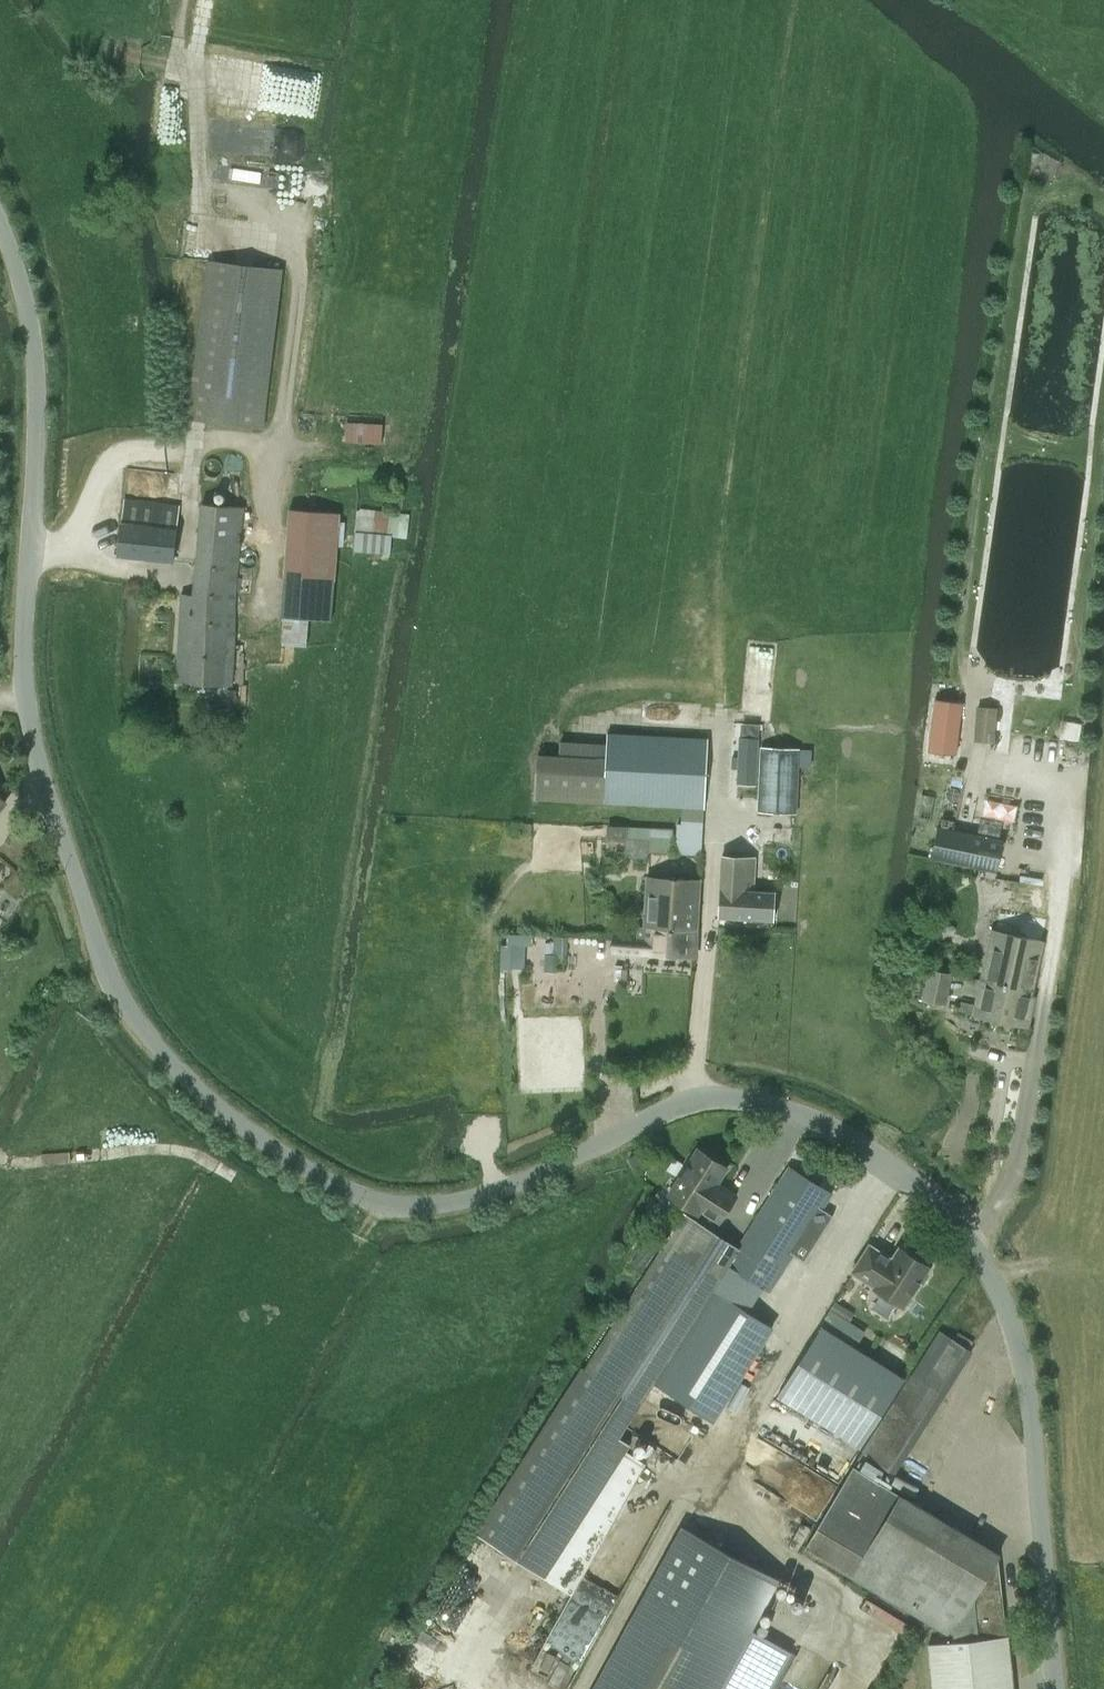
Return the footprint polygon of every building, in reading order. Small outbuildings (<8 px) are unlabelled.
[(1033,176),(1059,177),(1060,155),(1034,154),(1033,176)] [(190,417),(262,425),(281,271),(209,262),(190,417)] [(382,443),(383,422),(347,420),(346,441),(382,443)] [(172,561),(179,505),(125,499),(118,555),(172,561)] [(390,499),(389,509),(402,510),(403,500),(390,499)] [(201,504),(193,590),(209,592),(208,598),(237,601),(242,507),(201,504)] [(409,511),(357,506),(355,527),(407,532),(409,511)] [(334,580),(339,514),(289,509),(284,575),(334,580)] [(356,532),(355,551),(390,554),(392,535),(356,532)] [(182,593),(177,681),(231,685),(237,601),(208,598),(209,592),(193,590),(193,595),(182,593)] [(238,690),(231,689),(227,689),(227,703),(230,703),(237,703),(238,690)] [(936,700),(929,751),(956,754),(962,703),(936,700)] [(977,707),(975,742),(996,743),(998,708),(977,707)] [(1062,721),(1060,738),(1079,741),(1082,724),(1062,721)] [(537,759),(535,799),(677,806),(683,807),(683,820),(703,821),(703,808),(707,739),(608,734),(606,763),(559,760),(537,759)] [(757,739),(737,738),(736,782),(756,783),(757,739)] [(796,813),(799,749),(761,747),(758,811),(796,813)] [(1013,822),(1015,803),(977,799),(975,819),(1013,822)] [(628,827),(607,825),(606,839),(627,841),(628,827)] [(931,859),(997,872),(1004,840),(938,826),(931,859)] [(650,836),(649,852),(672,854),(673,838),(674,828),(651,827),(650,836)] [(722,856),(719,917),(773,919),(774,891),(752,890),(754,858),(722,856)] [(647,875),(644,925),(696,927),(699,879),(647,875)] [(695,954),(696,927),(644,925),(636,925),(635,937),(619,937),(611,936),(611,951),(619,951),(641,952),(695,954)] [(993,929),(983,980),(1030,989),(1029,994),(1035,996),(1046,939),(993,929)] [(554,943),(554,955),(567,955),(568,940),(555,939),(554,943)] [(554,955),(554,943),(546,942),(545,954),(554,955)] [(947,1005),(953,975),(931,971),(925,1001),(947,1005)] [(959,1010),(977,1014),(976,1015),(1028,1027),(1035,996),(1029,994),(1030,989),(983,980),(979,1004),(961,1001),(959,1010)] [(699,1148),(669,1194),(698,1213),(702,1208),(721,1221),(738,1194),(718,1182),(728,1166),(699,1148)] [(634,1169),(648,1160),(642,1151),(628,1159),(634,1169)] [(674,1158),(667,1170),(676,1175),(683,1164),(674,1158)] [(686,1213),(480,1533),(545,1574),(573,1593),(647,1460),(627,1448),(631,1442),(620,1435),(655,1381),(713,1418),(773,1326),(748,1309),(762,1286),(769,1291),(794,1253),(804,1260),(833,1216),(822,1209),(832,1194),(790,1167),(739,1247),(686,1213)] [(870,1245),(853,1271),(876,1285),(874,1287),(904,1306),(919,1283),(923,1282),(929,1273),(928,1269),(930,1266),(900,1247),(892,1259),(870,1245)] [(836,1302),(831,1309),(850,1321),(854,1313),(836,1302)] [(822,1326),(779,1396),(862,1447),(905,1377),(856,1347),(866,1332),(832,1311),(822,1326)] [(896,1474),(973,1352),(940,1331),(863,1454),(896,1474)] [(866,1460),(860,1470),(878,1481),(884,1470),(866,1460)] [(855,1467),(806,1549),(932,1624),(949,1634),(943,1643),(929,1644),(934,1688),(1013,1679),(1008,1636),(1006,1636),(1001,1585),(987,1576),(1002,1555),(878,1481),(860,1470),(855,1467)] [(889,1472),(883,1483),(911,1499),(917,1488),(889,1472)] [(592,1688),(765,1688),(787,1649),(752,1629),(779,1580),(681,1526),(592,1688)] [(1013,1679),(934,1688),(1014,1688),(1013,1679)]
